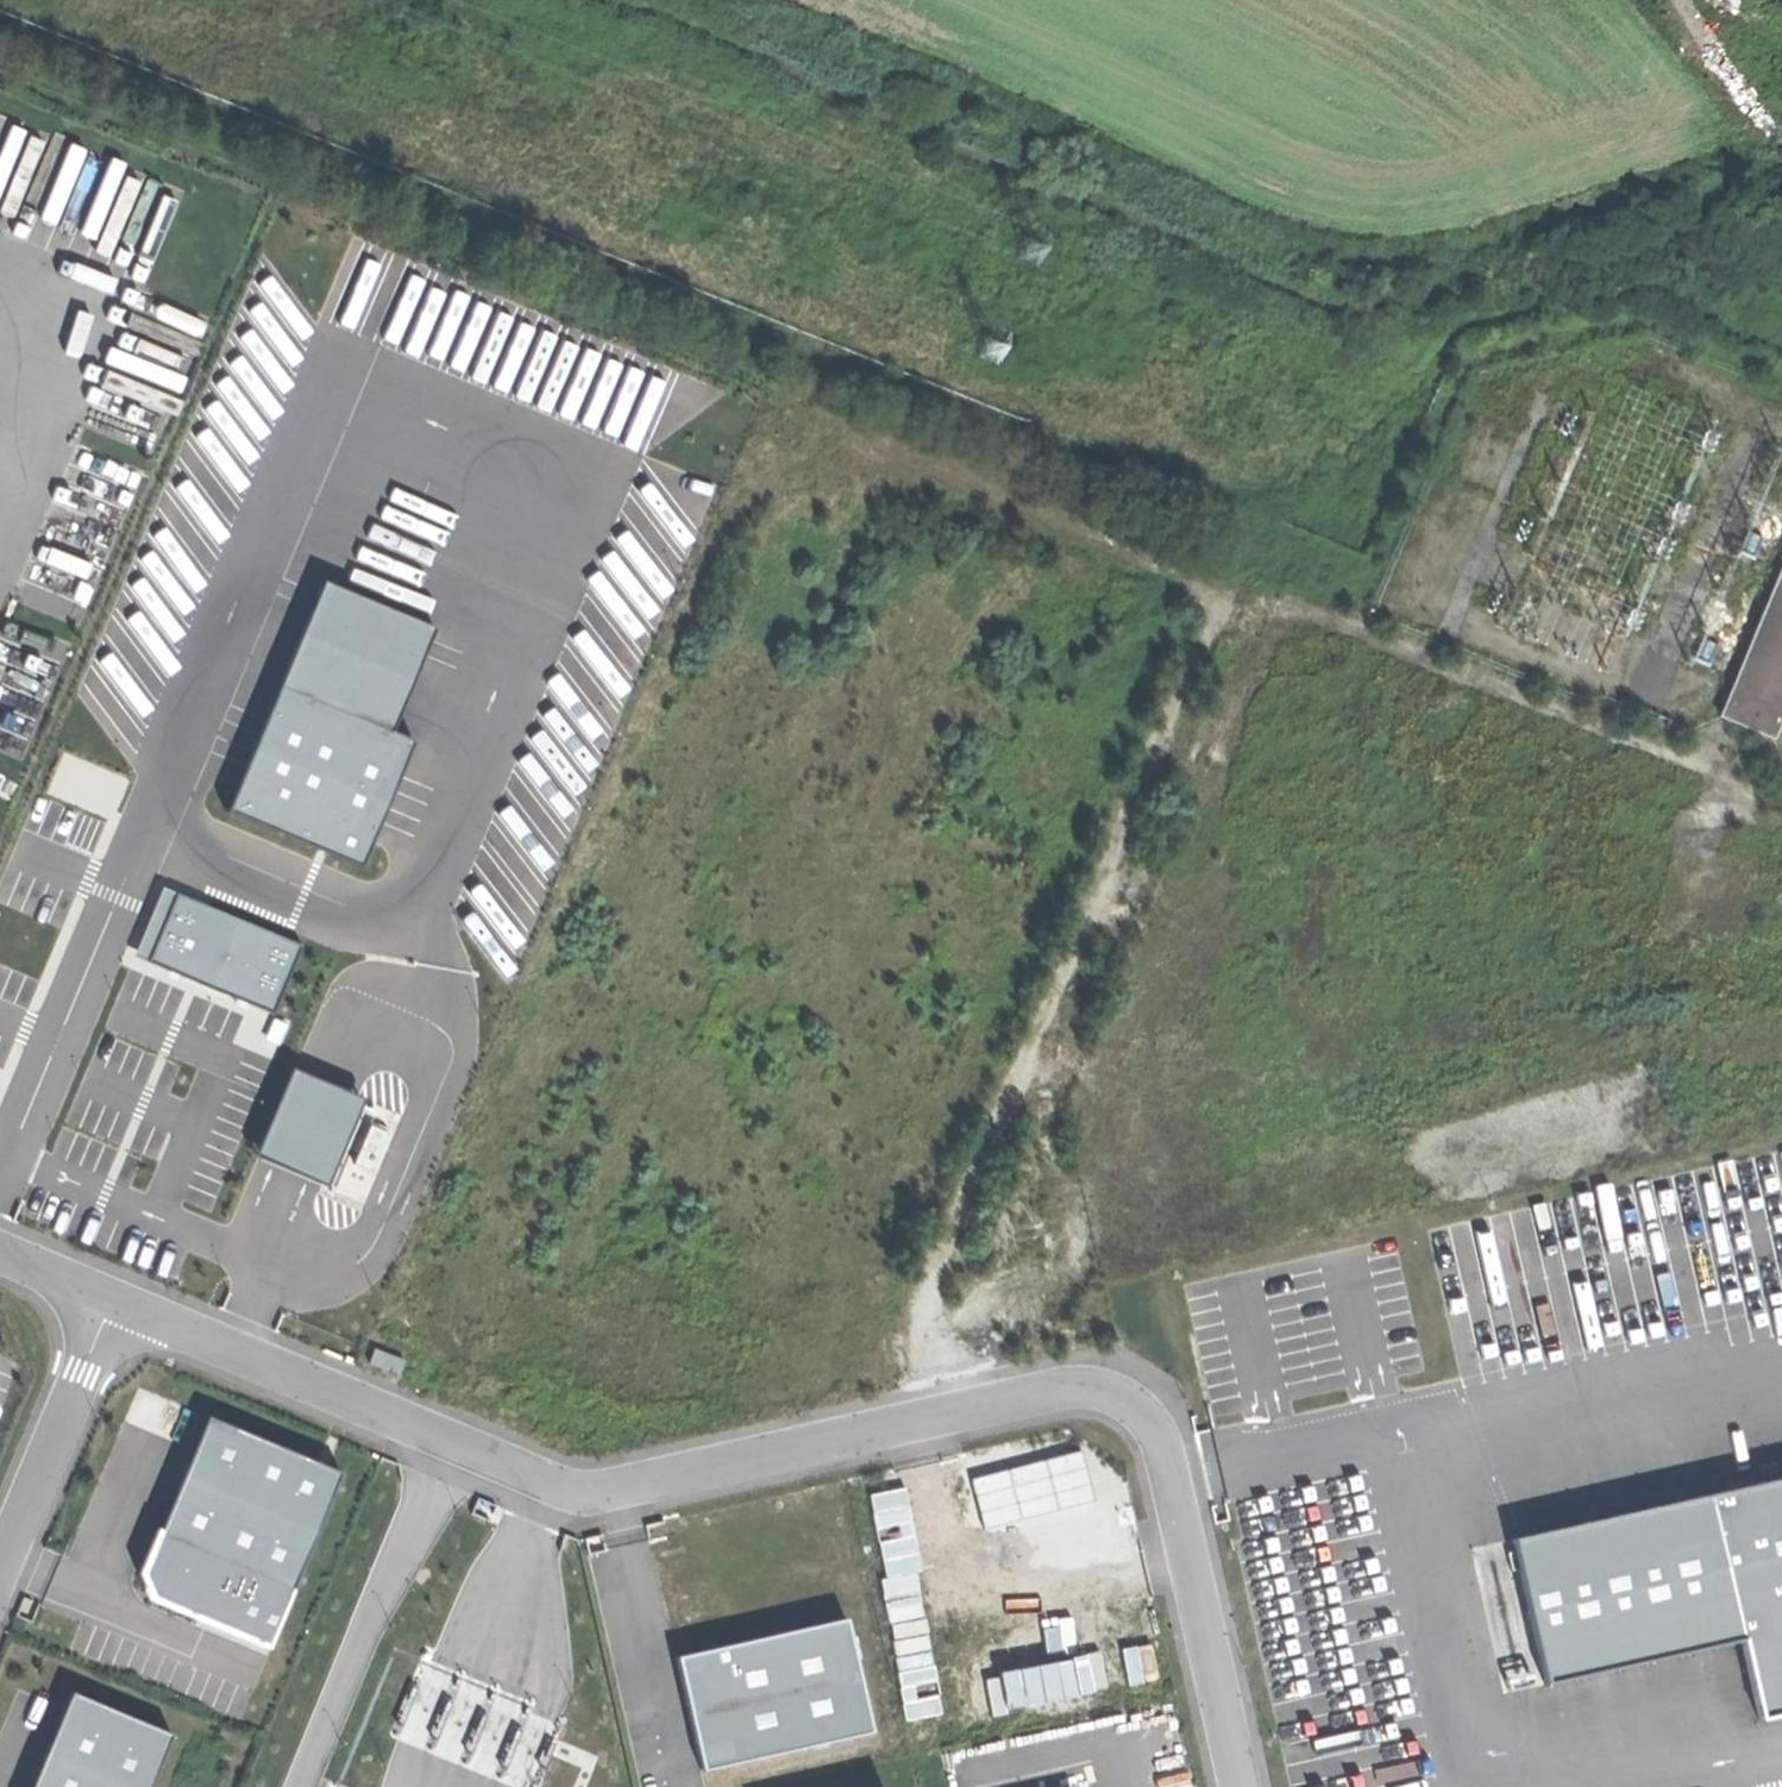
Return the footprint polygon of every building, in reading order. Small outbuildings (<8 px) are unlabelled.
[(1771,737),(1781,711),(1781,556),(1716,715),(1771,737)] [(325,586),(231,809),(358,862),(407,743),(388,735),(432,630),(325,586)] [(157,920),(141,958),(271,1014),(300,946),(170,891),(157,920)] [(331,1186),(366,1096),(294,1069),(259,1158),(331,1186)] [(269,1646),(275,1648),(347,1477),(213,1421),(158,1551),(149,1573),(161,1600),(269,1646)] [(1517,1546),(1550,1687),(1744,1642),(1764,1724),(1781,1720),(1781,1484),(1517,1546)] [(847,1626),(683,1662),(707,1773),(871,1737),(847,1626)] [(1048,1693),(1083,1687),(1077,1652),(1042,1658),(1048,1693)] [(27,1786),(155,1786),(177,1735),(67,1690),(27,1786)]
